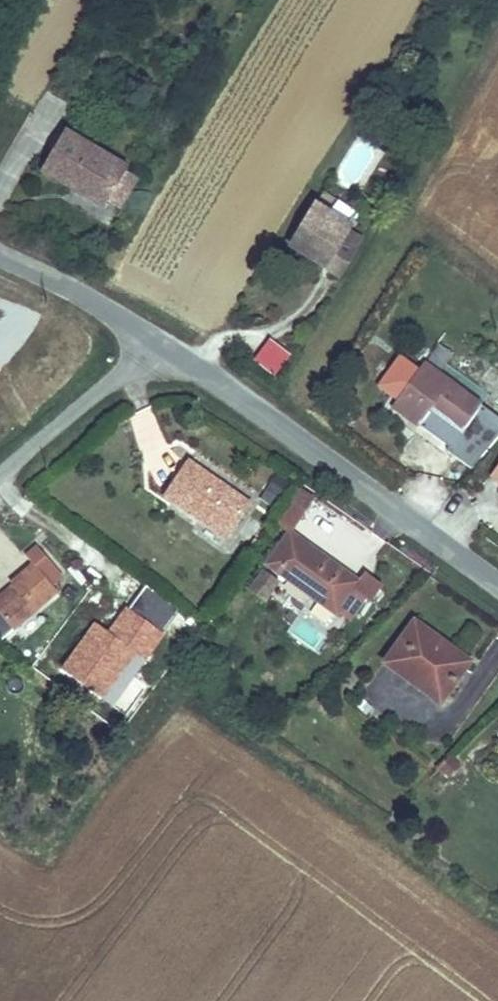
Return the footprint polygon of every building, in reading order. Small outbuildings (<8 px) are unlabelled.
[(128,179),(130,176),(69,140),(45,181),(106,217),(110,210),(128,179)] [(142,187),(128,179),(110,210),(124,218),(142,187)] [(335,239),(357,252),(367,235),(346,222),(349,216),(319,198),(289,249),(319,266),(335,239)] [(319,266),(341,279),(357,252),(335,239),(319,266)] [(253,362),(278,374),(290,348),(265,336),(253,362)] [(438,342),(430,355),(446,365),(454,351),(438,342)] [(457,432),(478,404),(420,363),(387,410),(409,428),(425,410),(457,432)] [(222,529),(247,494),(190,454),(165,489),(222,529)] [(487,473),(497,481),(497,457),(487,473)] [(274,473),(260,497),(275,506),(289,481),(274,473)] [(310,505),(293,493),(276,518),(290,527),(292,523),(295,526),(310,505)] [(352,620),(372,590),(358,580),(363,572),(295,526),(292,523),(290,527),(266,561),(352,620)] [(12,585),(17,593),(0,608),(0,616),(11,629),(55,591),(44,577),(51,563),(37,545),(23,555),(29,563),(9,581),(12,585)] [(257,596),(269,581),(256,572),(245,587),(257,596)] [(12,585),(0,595),(0,608),(17,593),(12,585)] [(133,612),(115,636),(100,624),(68,666),(113,700),(163,634),(133,612)] [(439,698),(472,656),(417,613),(384,657),(439,698)]
